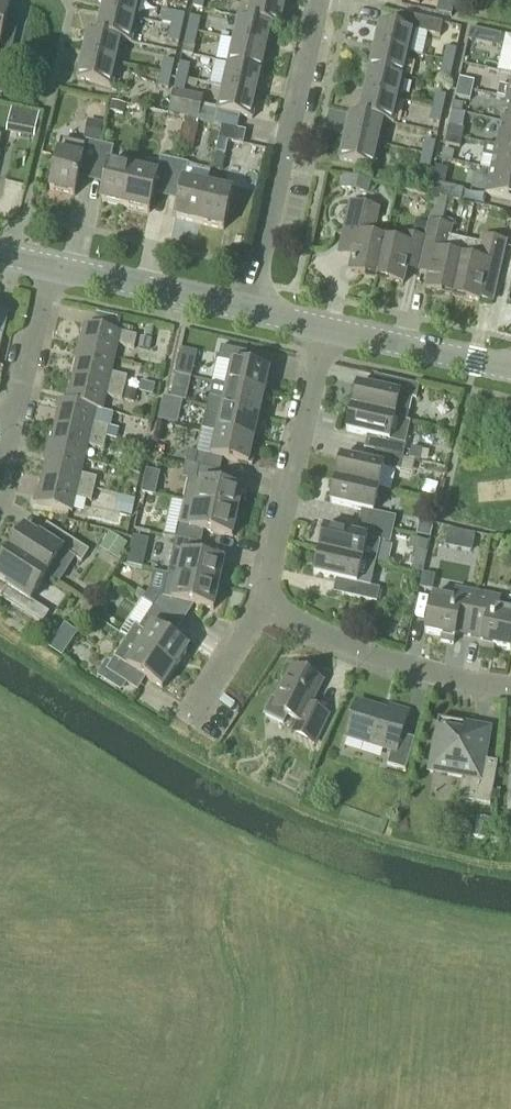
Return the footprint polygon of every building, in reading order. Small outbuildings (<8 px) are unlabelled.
[(1,43),(3,36),(4,29),(6,22),(8,15),(11,0),(0,0),(0,49),(1,43)] [(136,20),(140,0),(103,0),(101,12),(136,20)] [(272,27),(281,29),(286,5),(266,0),(251,0),(246,22),(272,27)] [(136,20),(101,12),(96,35),(122,41),(131,43),(136,20)] [(172,28),(182,30),(186,16),(175,14),(172,28)] [(6,22),(18,24),(19,17),(8,15),(6,22)] [(375,46),(409,54),(413,33),(439,39),(442,25),(399,16),(397,28),(380,24),(375,46)] [(191,17),(187,31),(198,34),(201,20),(191,17)] [(237,20),(233,41),(267,49),(272,27),(246,22),(237,20)] [(4,29),(16,31),(18,24),(6,22),(4,29)] [(182,30),(172,28),(169,41),(179,44),(182,30)] [(3,36),(14,38),(16,31),(4,29),(3,36)] [(471,29),(468,41),(500,48),(503,36),(471,29)] [(198,34),(187,31),(184,45),(195,48),(198,34)] [(82,56),(117,64),(122,41),(96,35),(87,33),(82,56)] [(1,43),(13,46),(14,38),(3,36),(1,43)] [(228,64),(262,72),(267,49),(233,41),(228,64)] [(11,53),(13,46),(1,43),(0,49),(0,50),(11,53)] [(370,69),(404,76),(409,54),(375,46),(370,69)] [(443,62),(454,64),(457,50),(447,48),(443,62)] [(10,60),(11,53),(0,50),(0,58),(10,60)] [(117,64),(82,56),(76,81),(111,89),(117,64)] [(8,67),(10,60),(0,58),(0,65),(8,67)] [(162,74),(172,76),(175,62),(165,60),(162,74)] [(454,64),(443,62),(440,75),(451,78),(454,64)] [(180,64),(177,78),(187,80),(191,66),(180,64)] [(228,64),(222,88),(257,95),(262,72),(228,64)] [(6,74),(8,67),(0,65),(0,72),(6,74)] [(404,76),(370,69),(364,93),(398,100),(404,76)] [(162,74),(158,88),(169,90),(172,76),(162,74)] [(506,101),(510,102),(510,77),(508,90),(499,88),(497,99),(506,101)] [(187,80),(177,78),(174,91),(184,94),(187,80)] [(459,79),(457,88),(472,91),(474,82),(459,79)] [(257,95),(222,88),(217,112),(252,120),(257,95)] [(472,91),(457,88),(455,97),(470,101),(472,91)] [(174,92),(169,113),(198,119),(203,99),(174,92)] [(398,100),(364,93),(359,117),(384,124),(393,126),(398,100)] [(433,108),(443,110),(447,97),(436,94),(433,108)] [(480,112),(496,113),(496,99),(480,98),(480,112)] [(510,127),(510,102),(506,101),(500,125),(510,127)] [(109,111),(122,114),(124,106),(111,102),(109,111)] [(406,103),(402,120),(415,124),(419,107),(406,103)] [(453,106),(451,114),(462,116),(463,108),(453,106)] [(443,110),(433,108),(430,122),(440,124),(443,110)] [(9,132),(33,137),(37,117),(13,112),(9,132)] [(344,137),(379,145),(384,124),(359,117),(349,115),(344,137)] [(98,144),(103,125),(88,121),(83,140),(98,144)] [(195,137),(197,127),(185,124),(183,134),(195,137)] [(500,125),(495,148),(510,152),(510,127),(500,125)] [(221,129),(219,140),(228,142),(243,146),(246,132),(222,127),(221,129)] [(446,137),(462,141),(464,132),(448,128),(446,137)] [(379,145),(344,137),(338,162),(374,170),(379,145)] [(460,149),(462,141),(446,137),(444,145),(460,149)] [(225,155),(228,142),(219,140),(216,153),(225,155)] [(93,175),(99,146),(85,143),(85,146),(60,141),(49,192),(73,198),(79,171),(93,175)] [(422,155),(433,157),(436,143),(425,141),(422,155)] [(99,146),(93,175),(105,177),(99,204),(124,210),(133,170),(109,165),(113,149),(99,146)] [(490,172),(510,176),(510,152),(495,148),(485,146),(482,158),(493,160),(490,172)] [(454,155),(443,152),(441,161),(452,164),(454,155)] [(433,157),(422,155),(419,169),(430,171),(433,157)] [(157,176),(133,170),(124,210),(148,215),(155,188),(168,191),(174,163),(160,160),(157,176)] [(174,221),(199,227),(208,187),(212,172),(174,163),(168,191),(180,194),(174,221)] [(444,167),(444,183),(460,184),(461,167),(444,167)] [(490,172),(484,197),(510,203),(510,176),(490,172)] [(342,186),(366,192),(368,183),(345,177),(342,186)] [(429,196),(461,203),(464,191),(432,183),(429,196)] [(208,187),(199,227),(224,232),(233,193),(208,187)] [(435,198),(429,227),(425,242),(423,252),(422,257),(434,260),(426,291),(453,297),(465,244),(449,240),(452,228),(443,226),(448,201),(435,198)] [(350,274),(377,280),(386,242),(370,238),(377,210),(351,204),(344,233),(359,237),(350,274)] [(425,242),(429,227),(416,224),(412,239),(425,242)] [(401,246),(386,242),(377,280),(402,286),(411,249),(423,252),(425,242),(412,239),(403,237),(401,246)] [(481,247),(465,244),(453,297),(480,303),(480,301),(491,304),(505,243),(483,237),(481,247)] [(79,352),(115,360),(118,347),(134,350),(137,338),(131,337),(118,334),(85,326),(79,352)] [(120,326),(118,334),(131,337),(133,329),(120,326)] [(139,348),(148,350),(150,341),(141,339),(139,348)] [(227,388),(264,396),(270,373),(243,367),(246,354),(221,348),(218,361),(232,365),(227,388)] [(181,349),(175,376),(192,380),(198,353),(181,349)] [(79,352),(73,378),(125,390),(127,379),(111,375),(115,360),(79,352)] [(171,395),(170,399),(182,402),(187,403),(192,380),(175,376),(173,384),(171,395)] [(73,378),(67,403),(96,411),(102,413),(106,398),(122,402),(125,390),(73,378)] [(357,387),(352,410),(406,422),(411,398),(417,400),(420,387),(391,381),(388,394),(357,387)] [(140,394),(153,398),(156,389),(142,385),(140,394)] [(211,398),(208,408),(259,420),(264,396),(227,388),(224,401),(211,398)] [(123,401),(133,404),(135,393),(125,391),(123,401)] [(158,419),(158,421),(177,426),(182,402),(170,399),(163,398),(162,404),(158,419)] [(55,428),(106,440),(109,429),(93,425),(96,411),(67,403),(61,401),(55,428)] [(203,432),(216,435),(254,443),(259,420),(208,408),(203,432)] [(378,440),(375,453),(403,459),(411,423),(406,422),(352,410),(347,432),(378,440)] [(48,455),(84,464),(87,448),(103,452),(106,440),(55,428),(48,455)] [(118,431),(109,429),(106,440),(116,442),(118,431)] [(254,443),(216,435),(211,457),(198,454),(195,468),(220,474),(223,460),(248,466),(254,443)] [(409,461),(420,463),(423,451),(412,449),(409,461)] [(136,466),(150,468),(152,454),(137,452),(136,466)] [(189,452),(186,466),(195,468),(198,454),(189,452)] [(403,459),(375,453),(372,465),(342,458),(336,481),(379,491),(384,468),(400,471),(403,459)] [(42,480),(94,492),(97,480),(81,476),(84,464),(48,455),(42,480)] [(185,504),(237,516),(243,492),(217,486),(220,474),(195,468),(186,466),(183,478),(190,480),(185,504)] [(94,492),(42,480),(36,506),(71,514),(75,499),(91,503),(92,502),(93,496),(94,492)] [(362,512),(359,524),(393,532),(397,518),(374,513),(379,491),(336,481),(331,504),(362,512)] [(130,515),(134,500),(121,497),(117,512),(130,515)] [(176,540),(201,546),(204,532),(232,539),(237,516),(185,504),(176,540)] [(433,523),(420,521),(417,536),(430,539),(433,523)] [(393,532),(359,524),(356,537),(325,530),(320,554),(375,566),(381,543),(390,545),(393,532)] [(9,554),(47,578),(63,553),(81,565),(89,553),(47,526),(38,539),(25,530),(9,554)] [(102,550),(115,559),(124,546),(110,537),(102,550)] [(177,579),(219,588),(224,564),(198,558),(201,546),(176,540),(171,563),(180,565),(177,579)] [(427,555),(430,545),(412,541),(410,551),(427,555)] [(142,568),(145,556),(130,552),(127,564),(142,568)] [(9,554),(0,569),(0,582),(7,587),(0,598),(0,600),(41,627),(49,615),(30,603),(47,578),(9,554)] [(375,566),(320,554),(315,576),(346,583),(343,596),(377,604),(380,590),(370,588),(375,566)] [(153,608),(175,622),(187,605),(214,611),(219,588),(177,579),(168,576),(163,599),(159,599),(153,608)] [(422,577),(420,589),(430,591),(433,578),(423,576),(422,577)] [(469,638),(478,595),(455,591),(453,601),(433,597),(425,635),(441,638),(440,643),(453,646),(455,635),(469,638)] [(469,638),(482,641),(480,652),(493,654),(494,649),(510,653),(510,649),(510,613),(498,611),(500,600),(478,595),(469,638)] [(128,639),(175,670),(188,650),(167,636),(175,622),(153,608),(139,629),(136,627),(128,639)] [(76,633),(64,625),(58,633),(70,642),(76,633)] [(175,670),(128,639),(105,673),(132,690),(140,676),(162,690),(175,670)] [(265,716),(284,726),(288,717),(299,723),(293,735),(314,745),(328,716),(310,707),(322,683),(293,668),(275,704),(271,702),(265,716)] [(347,738),(391,752),(387,766),(405,772),(415,741),(401,736),(408,713),(390,707),(388,714),(357,704),(347,738)] [(498,765),(467,759),(473,727),(438,721),(429,773),(462,779),(458,801),(490,807),(498,765)] [(475,840),(488,842),(491,823),(479,820),(475,840)]
